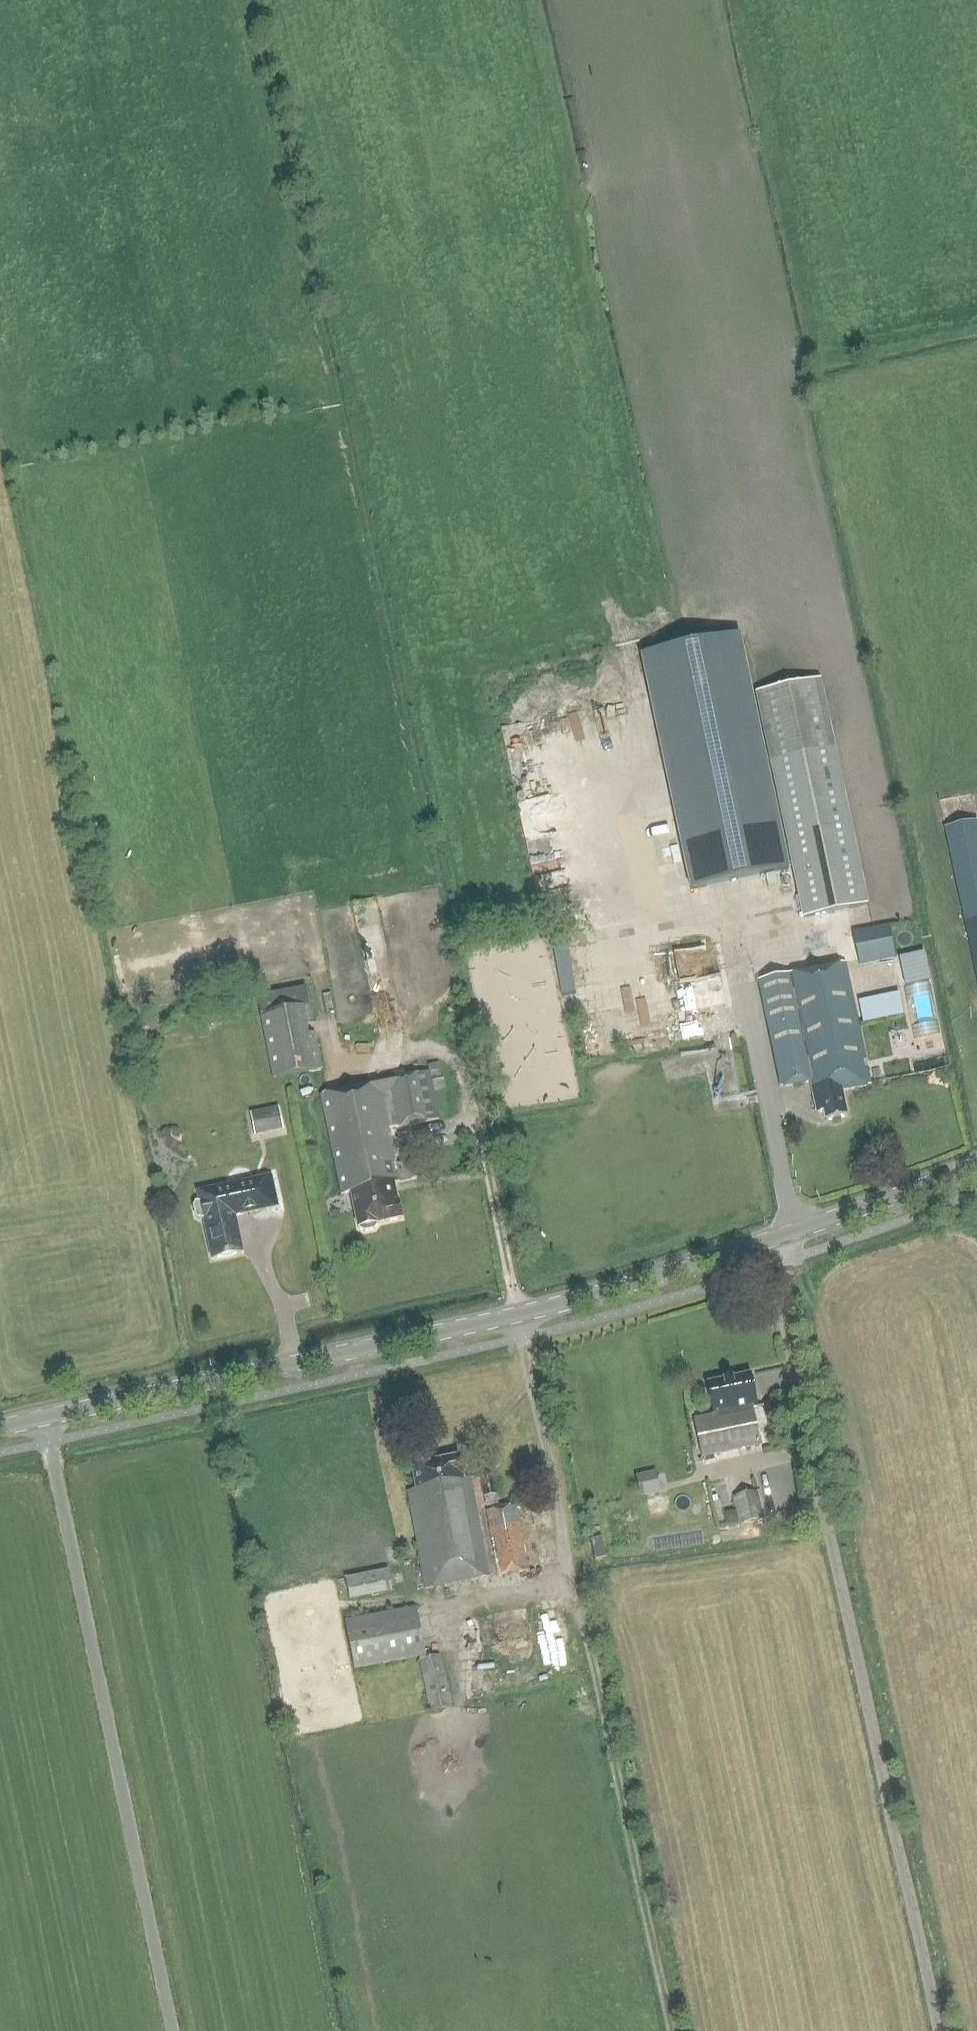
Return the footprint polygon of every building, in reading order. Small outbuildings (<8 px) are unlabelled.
[(789,869),(739,634),(641,654),(690,890),(789,869)] [(868,904),(820,679),(756,693),(803,918),(868,904)] [(976,980),(976,822),(945,829),(976,980)] [(895,959),(888,925),(853,931),(859,965),(895,959)] [(906,958),(912,986),(928,983),(924,966),(921,967),(918,955),(906,958)] [(843,1090),(872,1084),(847,962),(759,981),(782,1087),(813,1080),(819,1112),(825,1111),(827,1120),(848,1116),(843,1090)] [(273,1077),(321,1068),(314,1032),(307,1034),(305,1022),(312,1021),(309,1005),(261,1015),(273,1077)] [(429,1065),(430,1072),(321,1094),(341,1195),(351,1193),(358,1228),(366,1232),(377,1230),(380,1223),(402,1219),(395,1183),(419,1178),(415,1159),(406,1161),(406,1162),(397,1164),(389,1128),(439,1118),(434,1091),(445,1088),(439,1063),(429,1065)] [(278,1107),(250,1113),(255,1136),(283,1130),(278,1107)] [(213,1259),(242,1252),(235,1216),(277,1207),(271,1177),(198,1193),(200,1202),(196,1203),(195,1207),(197,1218),(201,1220),(205,1219),(213,1259)] [(702,1456),(762,1444),(754,1409),(758,1408),(751,1373),(707,1383),(714,1414),(694,1419),(702,1456)] [(427,1588),(490,1576),(472,1479),(464,1480),(459,1455),(431,1460),(430,1453),(411,1457),(417,1490),(409,1492),(427,1588)] [(656,1471),(635,1476),(640,1496),(660,1492),(656,1471)] [(484,1497),(496,1495),(493,1475),(480,1477),(484,1497)] [(734,1496),(740,1525),(763,1520),(757,1491),(734,1496)] [(498,1575),(528,1570),(516,1505),(486,1510),(498,1575)] [(591,1541),(595,1561),(606,1558),(602,1538),(591,1541)] [(391,1591),(387,1570),(345,1578),(349,1599),(391,1591)] [(416,1607),(345,1620),(354,1670),(425,1657),(416,1607)]
